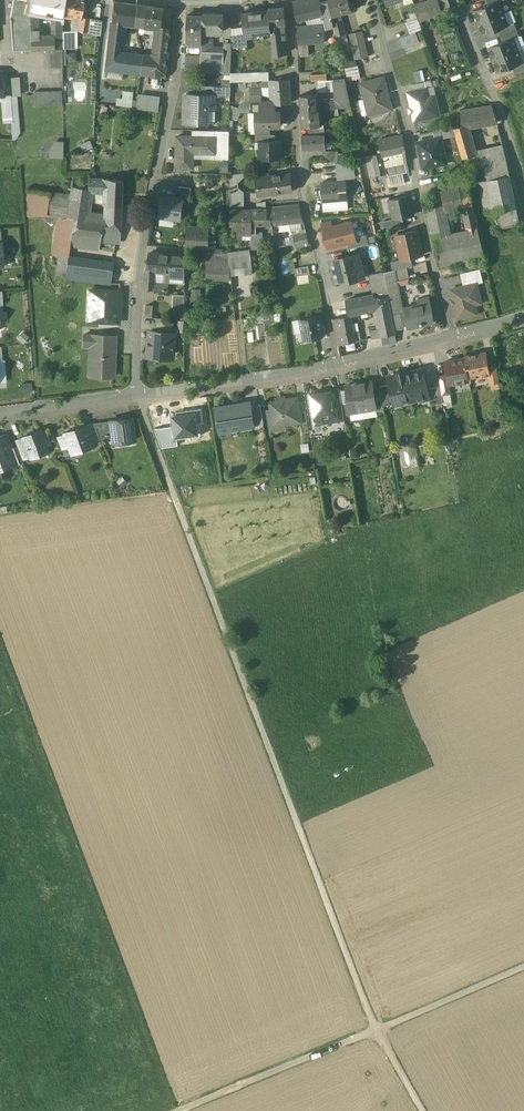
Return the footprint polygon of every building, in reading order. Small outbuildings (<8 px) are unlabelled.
[(11,16),(30,20),(31,20),(30,12),(30,11),(32,0),(13,0),(11,16)] [(30,11),(30,12),(61,17),(62,13),(65,0),(32,0),(30,11)] [(62,13),(81,16),(83,0),(65,0),(62,13)] [(294,2),(299,20),(311,17),(322,14),(319,0),(302,0),(294,2)] [(322,14),(323,18),(324,18),(331,16),(328,0),(319,0),(322,14)] [(332,15),(340,13),(352,11),(349,0),(328,0),(332,15)] [(429,0),(414,6),(419,19),(442,11),(438,0),(429,0)] [(138,4),(113,1),(111,21),(125,22),(136,23),(138,4)] [(488,5),(474,10),(478,23),(503,13),(499,1),(498,1),(488,5)] [(164,7),(138,4),(136,23),(145,24),(145,25),(159,27),(162,27),(162,26),(164,7)] [(284,7),(269,8),(269,10),(271,25),(286,24),(284,7)] [(269,10),(243,13),(245,34),(245,37),(246,37),(254,36),(253,34),(271,32),(272,32),(271,25),(269,10)] [(224,13),(203,13),(203,15),(202,30),(211,31),(223,31),(224,13)] [(332,15),(331,16),(333,22),(342,20),(340,13),(332,15)] [(503,13),(478,23),(483,35),(498,29),(508,25),(503,13)] [(203,15),(187,14),(186,44),(202,44),(202,30),(203,15)] [(30,20),(11,16),(13,49),(31,48),(31,37),(30,20)] [(89,17),(82,16),(79,30),(87,32),(89,17)] [(331,16),(324,18),(326,29),(334,26),(333,22),(331,16)] [(417,17),(405,22),(410,35),(415,32),(422,30),(417,17)] [(102,20),(94,18),(92,31),(101,32),(102,20)] [(342,20),(333,22),(334,26),(336,35),(346,33),(342,20)] [(111,21),(105,70),(125,72),(126,54),(121,54),(125,22),(111,21)] [(514,22),(508,25),(498,29),(500,36),(517,29),(514,22)] [(322,23),(297,25),(298,45),(300,45),(300,56),(309,55),(308,44),(324,43),(322,23)] [(286,24),(271,25),(272,32),(271,32),(274,54),(287,53),(286,42),(288,42),(286,24)] [(170,27),(162,26),(162,27),(159,27),(155,58),(166,60),(170,27)] [(517,29),(500,36),(503,42),(513,38),(519,36),(517,29)] [(211,31),(202,30),(202,44),(202,46),(208,46),(208,38),(211,38),(211,31)] [(76,48),(76,31),(67,31),(62,31),(62,37),(62,48),(66,48),(76,48)] [(362,31),(350,33),(355,59),(367,57),(362,31)] [(419,42),(415,32),(400,39),(404,48),(419,42)] [(245,34),(232,35),(231,49),(247,47),(246,37),(245,37),(245,34)] [(56,38),(56,37),(38,37),(31,37),(31,48),(57,48),(57,38),(56,38)] [(503,42),(488,47),(493,60),(518,50),(513,38),(503,42)] [(208,46),(202,46),(201,56),(201,65),(200,70),(231,71),(231,57),(224,56),(224,46),(208,46)] [(518,50),(493,60),(498,72),(512,67),(523,63),(522,62),(518,50)] [(143,56),(126,54),(125,72),(141,74),(143,56)] [(201,56),(185,55),(185,69),(198,70),(199,65),(201,65),(201,56)] [(155,58),(143,56),(141,74),(162,77),(165,77),(166,60),(155,58)] [(512,67),(515,73),(523,69),(523,61),(522,62),(523,63),(512,67)] [(357,66),(345,68),(348,81),(360,78),(357,66)] [(421,69),(412,72),(415,82),(424,79),(421,69)] [(269,72),(249,73),(249,82),(262,81),(268,81),(269,72)] [(249,73),(231,74),(231,82),(249,82),(249,73)] [(162,77),(149,75),(148,83),(161,85),(162,77)] [(384,77),(361,83),(363,93),(366,92),(371,114),(392,109),(384,77)] [(345,79),(333,80),(335,91),(336,99),(324,99),(324,101),(323,101),(318,104),(318,109),(325,108),(333,108),(350,106),(349,100),(345,79)] [(290,103),(289,80),(272,81),(272,86),(273,102),(273,103),(274,103),(290,103)] [(326,80),(315,81),(317,91),(335,91),(333,80),(326,80)] [(432,81),(412,85),(414,92),(433,87),(432,81)] [(222,86),(202,86),(201,95),(216,95),(216,96),(222,97),(222,86)] [(231,86),(222,86),(222,97),(231,96),(231,86)] [(428,88),(408,93),(414,121),(440,115),(437,102),(431,103),(428,88)] [(39,91),(39,105),(62,104),(62,90),(39,91)] [(113,104),(131,105),(131,90),(120,90),(120,96),(114,96),(113,104)] [(10,95),(2,95),(2,96),(1,96),(2,115),(11,115),(10,95)] [(160,97),(141,95),(140,108),(158,110),(160,97)] [(201,95),(185,95),(185,105),(184,105),(184,122),(208,123),(208,107),(215,107),(216,96),(216,95),(201,95)] [(317,95),(301,96),(302,111),(318,110),(318,109),(318,104),(317,95)] [(273,102),(244,103),(244,113),(255,113),(274,113),(274,103),(273,103),(273,102)] [(492,105),(461,110),(463,126),(463,128),(467,127),(497,122),(492,105)] [(318,110),(302,111),(303,126),(309,126),(320,125),(319,114),(318,109),(318,110)] [(274,113),(255,113),(256,127),(269,126),(269,127),(278,126),(280,124),(280,115),(277,113),(274,113)] [(320,125),(309,126),(310,135),(324,135),(323,125),(320,125)] [(467,127),(463,128),(463,126),(454,128),(463,159),(474,155),(476,155),(475,153),(467,127)] [(453,128),(434,131),(435,139),(441,137),(441,139),(454,136),(453,128)] [(216,130),(192,129),(192,136),(193,136),(193,138),(215,139),(215,138),(216,130)] [(230,131),(216,130),(215,138),(215,139),(214,150),(214,159),(229,159),(230,131)] [(269,133),(256,134),(256,142),(258,142),(258,141),(269,141),(269,133)] [(402,134),(379,140),(382,154),(405,149),(402,134)] [(192,136),(177,135),(176,168),(192,168),(193,149),(214,150),(215,139),(193,138),(193,136),(192,136)] [(310,135),(301,135),(302,150),(325,149),(324,135),(310,135)] [(435,139),(418,142),(423,168),(446,164),(441,139),(441,137),(435,139)] [(269,141),(258,141),(258,142),(259,159),(281,158),(280,140),(269,141)] [(50,159),(63,159),(62,143),(55,143),(50,150),(50,159)] [(503,147),(475,153),(476,155),(474,155),(478,167),(485,165),(487,173),(508,167),(503,147)] [(337,152),(323,152),(322,161),(337,162),(337,152)] [(380,154),(373,156),(374,161),(377,176),(384,174),(385,174),(383,167),(380,154)] [(374,161),(367,162),(370,177),(377,176),(374,161)] [(407,162),(383,167),(385,174),(384,174),(385,176),(402,172),(409,171),(407,162)] [(508,167),(487,173),(488,180),(479,182),(486,214),(495,212),(499,228),(520,223),(508,167)] [(352,169),(337,170),(338,178),(352,176),(352,169)] [(402,172),(388,175),(391,186),(405,183),(402,172)] [(289,173),(269,176),(272,193),(291,191),(289,173)] [(269,176),(257,177),(259,195),(272,193),(269,176)] [(104,178),(88,178),(87,187),(88,187),(103,188),(104,178)] [(122,180),(104,178),(103,188),(106,189),(106,204),(121,205),(122,180)] [(346,180),(321,182),(323,200),(348,198),(346,180)] [(458,181),(449,183),(450,188),(441,191),(446,210),(464,206),(472,204),(473,204),(468,184),(459,186),(458,181)] [(87,187),(72,186),(71,194),(69,206),(74,207),(88,210),(90,197),(88,187),(87,187)] [(191,188),(178,187),(177,193),(190,195),(191,188)] [(51,192),(48,215),(67,217),(69,206),(71,194),(51,192)] [(237,192),(229,193),(230,208),(244,207),(243,192),(237,192)] [(183,198),(161,195),(158,217),(180,220),(183,198)] [(409,195),(389,200),(393,219),(394,219),(402,217),(413,215),(409,195)] [(121,205),(106,204),(105,223),(120,224),(121,205)] [(472,204),(464,206),(469,229),(477,227),(472,204)] [(298,205),(267,207),(266,210),(266,211),(267,218),(270,218),(271,224),(275,224),(303,222),(298,205)] [(437,212),(434,213),(433,208),(427,209),(433,237),(442,235),(437,212)] [(266,211),(234,210),(230,210),(230,223),(234,223),(234,231),(238,231),(238,232),(252,233),(256,233),(256,232),(256,225),(255,225),(255,223),(269,224),(271,224),(270,218),(267,218),(266,211)] [(74,217),(73,218),(72,226),(71,234),(93,236),(100,237),(102,222),(102,220),(74,217)] [(393,219),(383,221),(385,230),(404,226),(402,217),(394,219),(393,219)] [(352,221),(332,226),(331,221),(322,223),(328,247),(347,242),(356,240),(356,238),(352,221)] [(105,223),(102,222),(100,237),(100,240),(118,242),(120,242),(120,224),(105,223)] [(271,224),(269,224),(271,242),(278,240),(275,224),(271,224)] [(209,227),(186,226),(185,249),(208,250),(208,249),(209,227)] [(442,235),(433,237),(436,252),(480,242),(477,227),(469,229),(442,235)] [(417,230),(397,234),(400,248),(399,249),(401,259),(401,260),(411,258),(422,255),(417,230)] [(256,233),(252,233),(252,242),(262,243),(262,232),(256,232),(256,233)] [(306,233),(293,236),(295,244),(308,241),(306,233)] [(93,236),(71,234),(70,245),(91,248),(93,236)] [(366,235),(356,238),(356,240),(347,242),(349,249),(368,244),(366,235)] [(100,237),(93,236),(91,248),(99,248),(99,246),(100,240),(100,237)] [(228,250),(208,249),(208,250),(207,279),(229,280),(229,263),(228,252),(228,250)] [(250,250),(228,252),(229,263),(231,274),(253,272),(250,250)] [(185,256),(149,253),(148,270),(148,271),(155,271),(165,272),(170,272),(170,273),(185,274),(185,256)] [(358,253),(347,256),(348,258),(341,260),(340,258),(331,260),(336,282),(349,278),(349,280),(360,278),(358,272),(361,266),(358,253)] [(113,262),(68,256),(65,277),(110,283),(111,272),(113,264),(113,262)] [(401,259),(391,261),(393,270),(395,269),(413,265),(411,258),(401,260),(401,259)] [(308,266),(295,268),(296,276),(310,273),(308,266)] [(393,270),(384,272),(386,283),(389,295),(392,313),(401,311),(400,304),(402,304),(395,269),(393,270)] [(480,269),(461,273),(464,286),(476,283),(483,282),(480,269)] [(148,270),(146,270),(145,289),(154,289),(154,281),(155,271),(148,271),(148,270)] [(384,272),(369,275),(371,286),(386,283),(384,272)] [(164,281),(158,281),(158,290),(168,290),(169,282),(164,281)] [(386,283),(371,286),(373,294),(374,294),(375,298),(388,295),(389,295),(386,283)] [(464,286),(451,289),(457,318),(476,313),(472,296),(479,295),(476,283),(464,286)] [(119,291),(89,290),(88,306),(99,306),(98,321),(118,322),(119,291)] [(185,295),(173,294),(172,307),(185,308),(185,295)] [(388,295),(375,298),(374,294),(373,294),(365,296),(368,310),(376,309),(380,328),(381,336),(395,333),(388,295)] [(365,296),(346,299),(350,314),(368,310),(365,296)] [(430,302),(403,307),(405,314),(402,314),(404,325),(421,322),(421,325),(423,324),(434,321),(430,302)] [(401,311),(392,313),(396,329),(405,327),(404,325),(402,314),(401,311)] [(350,314),(334,318),(335,326),(351,323),(350,314)] [(318,315),(301,319),(305,340),(322,336),(318,315)] [(174,319),(156,317),(155,331),(173,332),(174,319)] [(351,323),(335,326),(338,344),(361,340),(359,327),(352,328),(351,323)] [(380,328),(371,329),(372,338),(381,336),(380,328)] [(155,331),(150,330),(148,355),(156,356),(158,360),(164,360),(166,357),(168,357),(168,350),(174,350),(175,332),(155,331)] [(395,333),(381,336),(383,344),(397,342),(395,333)] [(115,335),(84,334),(84,345),(95,346),(94,375),(112,376),(113,349),(114,349),(115,335)] [(485,352),(465,355),(469,379),(469,377),(488,373),(489,373),(487,364),(485,352)] [(465,358),(445,361),(447,374),(449,383),(469,379),(465,355),(465,358)] [(496,363),(487,364),(489,373),(488,373),(490,382),(499,381),(496,363)] [(423,368),(405,373),(405,370),(404,370),(411,399),(419,397),(420,399),(429,397),(430,396),(428,388),(423,368)] [(404,370),(395,372),(396,375),(388,377),(389,384),(393,400),(399,398),(400,401),(411,399),(404,370)] [(447,374),(438,375),(440,385),(442,395),(451,393),(449,383),(447,374)] [(372,380),(359,382),(363,410),(376,408),(375,397),(372,380)] [(359,382),(346,384),(349,401),(350,412),(363,410),(359,382)] [(389,384),(380,386),(381,396),(383,405),(390,404),(389,401),(393,400),(389,384)] [(440,385),(428,388),(430,396),(429,397),(431,405),(443,402),(442,395),(440,385)] [(340,389),(331,391),(336,419),(344,417),(342,402),(340,389)] [(331,390),(311,393),(316,422),(336,419),(331,391),(331,390)] [(381,396),(375,397),(376,408),(377,411),(383,410),(381,396)] [(297,398),(271,402),(274,425),(300,420),(299,412),(297,398)] [(249,401),(216,407),(221,431),(254,425),(250,406),(249,401)] [(349,401),(342,402),(344,416),(351,415),(350,412),(349,401)] [(261,404),(250,406),(254,425),(265,423),(261,404)] [(200,408),(177,411),(177,414),(173,415),(175,425),(176,437),(200,434),(199,423),(202,422),(200,408)] [(306,411),(299,412),(300,420),(302,431),(309,430),(306,411)] [(131,417),(110,420),(112,437),(112,439),(119,438),(119,441),(134,439),(131,417)] [(110,420),(93,422),(99,438),(112,437),(110,420)] [(93,422),(85,425),(91,442),(99,439),(99,438),(93,422)] [(77,426),(70,429),(70,430),(63,432),(63,434),(68,446),(71,453),(78,450),(79,453),(90,449),(89,446),(93,445),(91,442),(85,425),(85,424),(77,427),(77,426)] [(177,445),(176,437),(175,425),(154,428),(161,447),(177,445)] [(40,429),(33,432),(33,431),(28,433),(28,434),(22,436),(29,456),(30,457),(35,455),(36,458),(47,453),(46,451),(48,450),(40,429)] [(0,436),(0,465),(1,465),(2,468),(16,463),(11,449),(5,434),(0,436)] [(63,434),(56,437),(60,449),(68,446),(63,434)] [(22,437),(14,440),(17,447),(21,459),(29,456),(22,437)] [(17,447),(11,449),(16,463),(22,460),(21,459),(17,447)]
